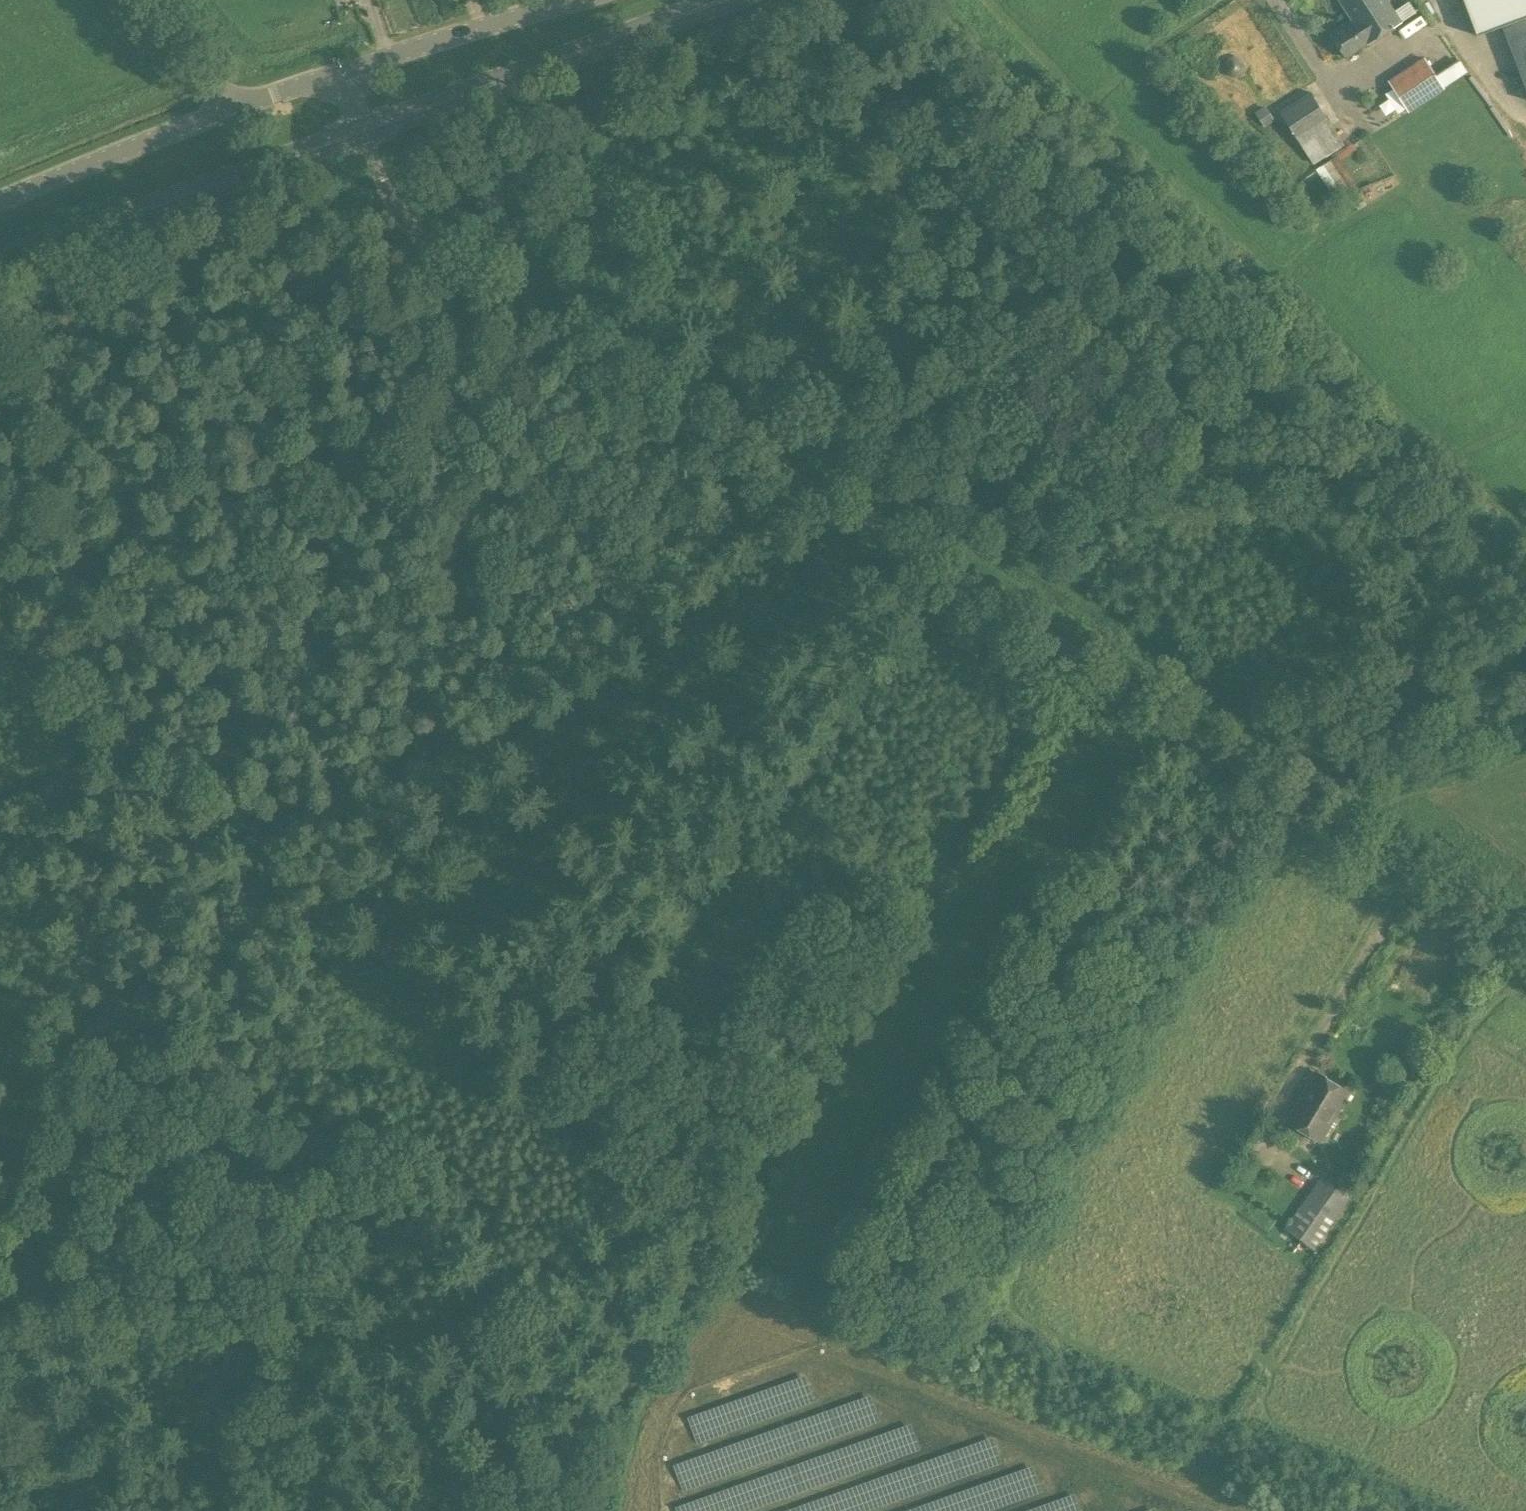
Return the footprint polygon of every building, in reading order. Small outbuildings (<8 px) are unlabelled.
[(1381,35),(1401,22),(1387,0),(1338,0),(1351,21),(1365,11),(1381,35)] [(1477,37),(1503,27),(1525,86),(1525,0),(1463,0),(1477,37)] [(1365,11),(1351,21),(1330,34),(1346,58),(1381,35),(1365,11)] [(1408,112),(1444,89),(1424,58),(1388,81),(1408,112)] [(1280,112),(1314,164),(1344,144),(1311,92),(1280,112)] [(1353,144),(1317,169),(1334,197),(1357,188),(1340,160),(1356,148),(1353,144)] [(1316,1072),(1286,1123),(1319,1142),(1349,1092),(1316,1072)] [(1314,1248),(1350,1197),(1322,1177),(1285,1227),(1314,1248)]
